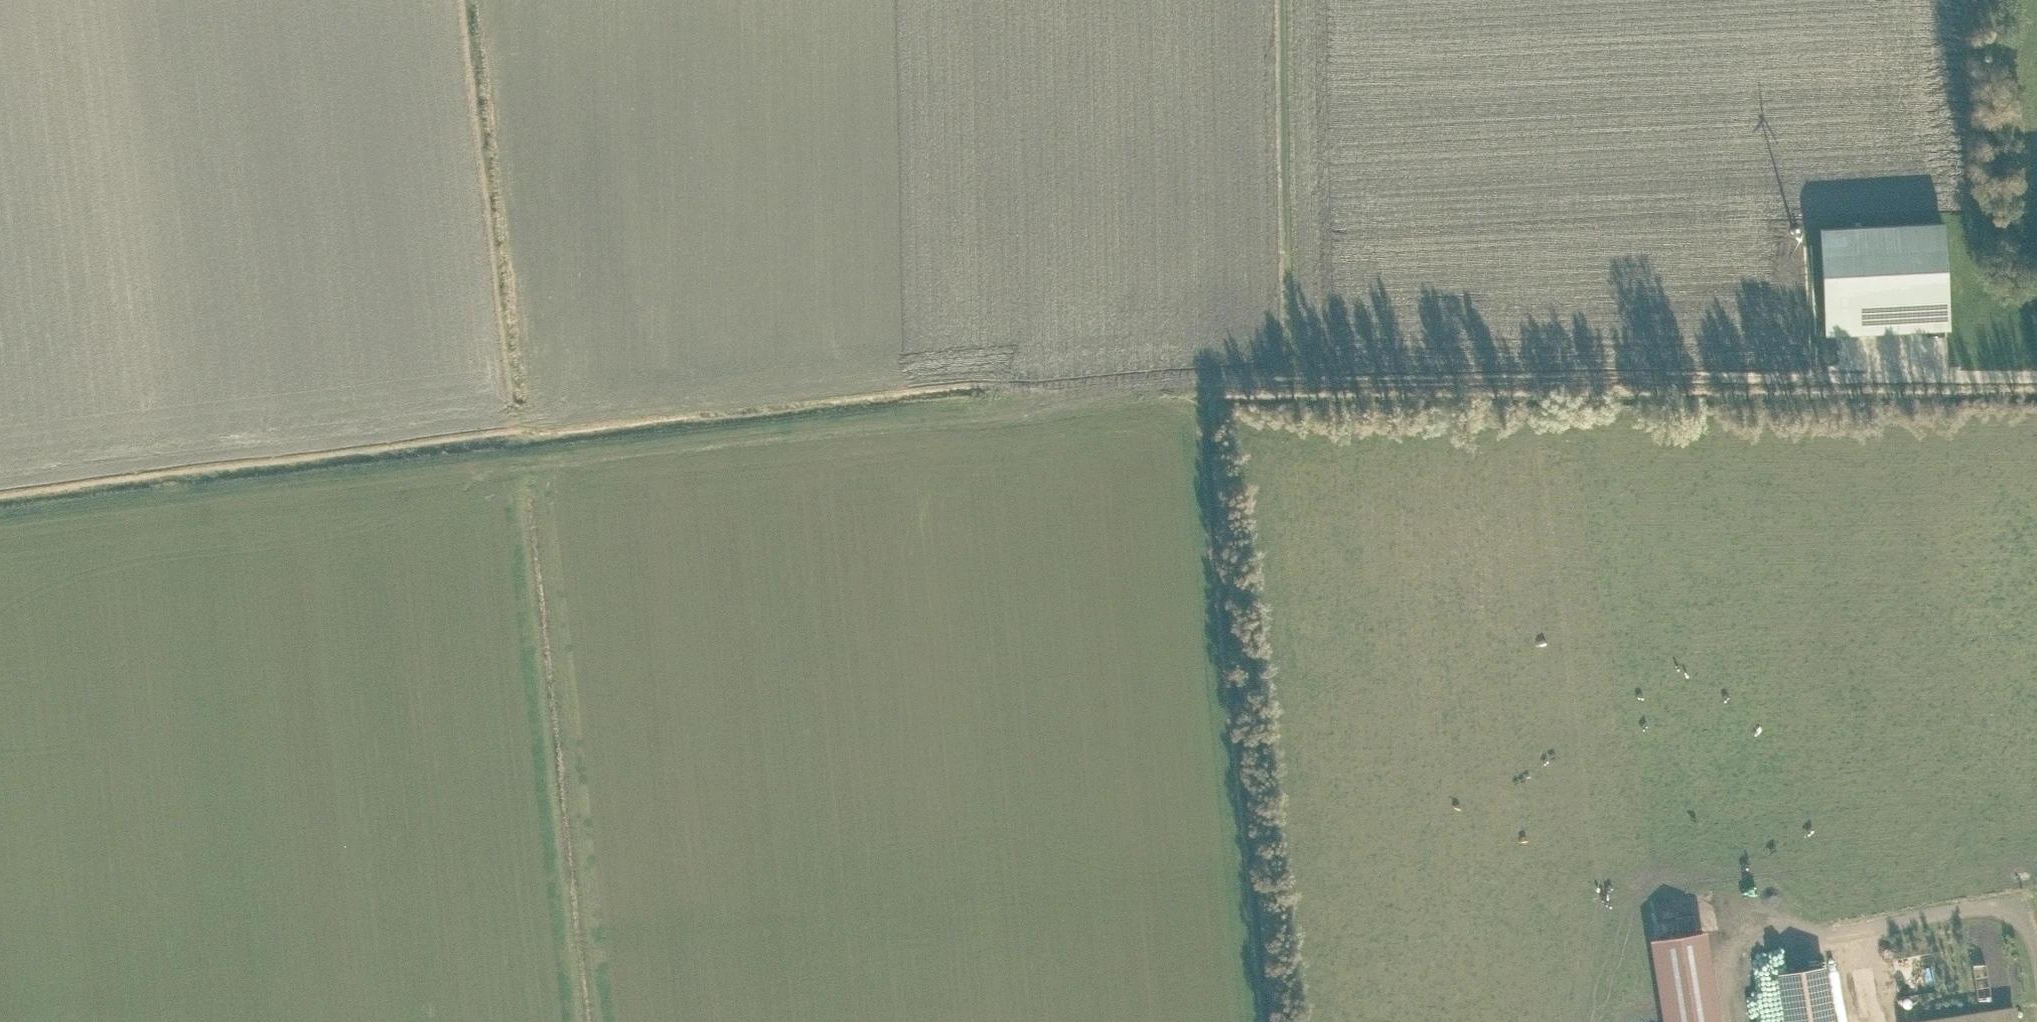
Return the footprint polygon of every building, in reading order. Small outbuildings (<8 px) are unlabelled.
[(1821,229),(1826,319),(1946,313),(1942,223),(1821,229)] [(1946,313),(1826,319),(1826,334),(1948,328),(1946,313)] [(1705,930),(1649,939),(1663,1021),(1720,1021),(1705,930)] [(1822,968),(1781,975),(1788,1021),(1831,1021),(1822,968)] [(1930,1021),(2015,1021),(2013,1009),(1930,1021)]
